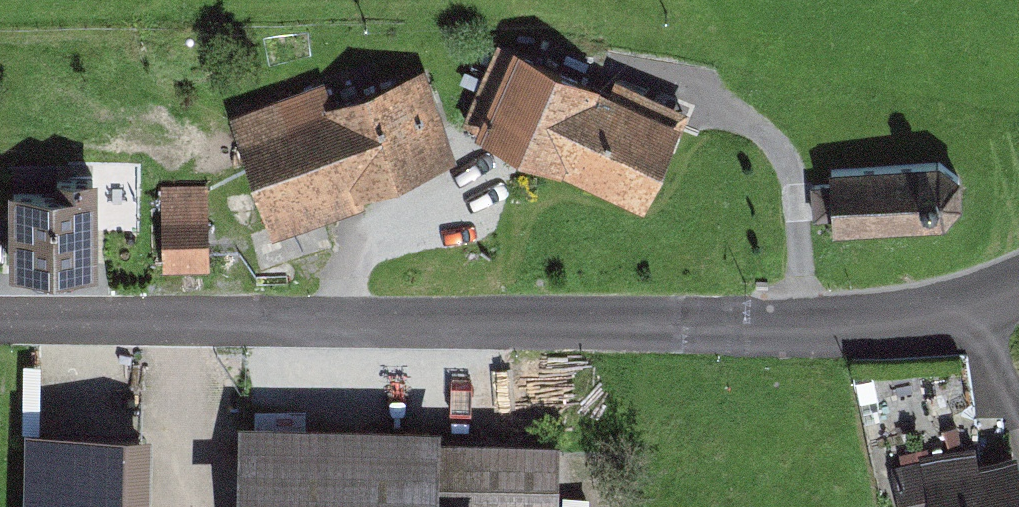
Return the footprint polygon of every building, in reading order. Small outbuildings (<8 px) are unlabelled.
[(681,122),(508,54),(474,142),(646,209),(681,122)] [(449,157),(415,77),(250,148),(283,227),(449,157)] [(960,172),(837,180),(841,234),(963,226),(960,172)] [(158,183),(157,269),(211,269),(211,184),(158,183)] [(93,205),(16,207),(18,283),(95,281),(93,205)] [(237,506),(570,506),(569,451),(440,453),(439,422),(236,425),(237,506)] [(20,506),(135,506),(136,441),(21,438),(20,506)] [(1017,461),(935,479),(941,506),(1018,506),(1018,468),(1017,461)]
